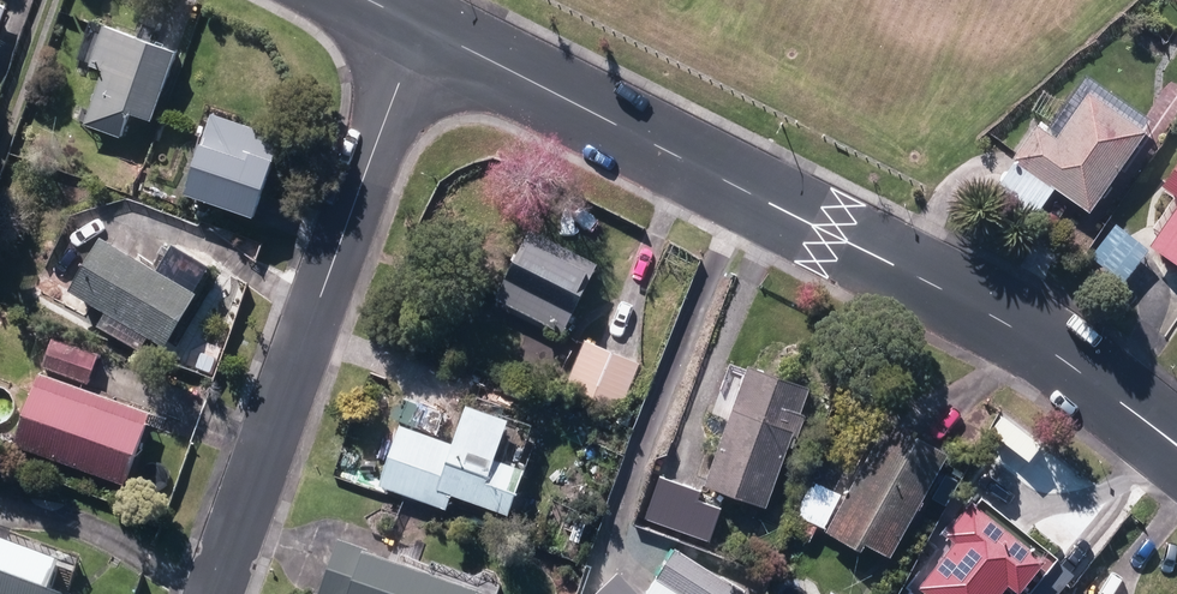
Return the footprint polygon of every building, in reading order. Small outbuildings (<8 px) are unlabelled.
[(84,128),(120,140),(129,116),(152,124),(176,54),(103,29),(90,68),(103,73),(84,128)] [(994,195),(1033,222),(1055,191),(1091,215),(1146,135),(1142,131),(1149,120),(1086,77),(1046,134),(1036,127),(1012,161),(1016,164),(994,195)] [(184,196),(253,220),(282,139),(237,124),(240,117),(207,105),(196,138),(204,141),(184,196)] [(1156,191),(1176,205),(1145,248),(1152,253),(1151,254),(1176,273),(1176,161),(1156,191)] [(1092,262),(1126,286),(1150,253),(1116,228),(1092,262)] [(494,303),(564,338),(599,266),(529,232),(494,303)] [(69,293),(165,349),(197,295),(194,294),(204,277),(168,256),(158,272),(101,240),(69,293)] [(42,370),(89,387),(99,358),(53,341),(42,370)] [(565,389),(619,413),(639,366),(585,343),(565,389)] [(705,489),(768,511),(790,449),(794,451),(798,440),(793,439),(796,432),(801,434),(807,418),(801,416),(811,390),(748,368),(705,489)] [(13,448),(125,488),(148,426),(162,432),(166,421),(39,376),(13,448)] [(452,498),(510,517),(526,471),(495,461),(509,421),(466,407),(453,445),(400,427),(379,490),(446,513),(452,498)] [(865,547),(891,561),(949,455),(889,422),(868,460),(864,458),(850,484),(854,486),(827,537),(861,555),(865,547)] [(644,522),(713,546),(726,510),(700,501),(703,493),(659,478),(644,522)] [(787,535),(810,546),(818,529),(825,533),(843,495),(812,481),(787,535)] [(923,593),(1002,593),(1007,587),(1017,593),(1021,593),(1023,592),(1026,593),(1061,593),(1075,577),(1057,564),(1059,559),(982,499),(976,508),(972,505),(957,525),(953,521),(945,530),(950,533),(947,537),(957,544),(920,592),(923,593)] [(483,593),(340,541),(320,593),(483,593)] [(59,568),(0,547),(0,593),(50,593),(59,568)] [(675,593),(745,593),(676,550),(656,582),(675,593)]
